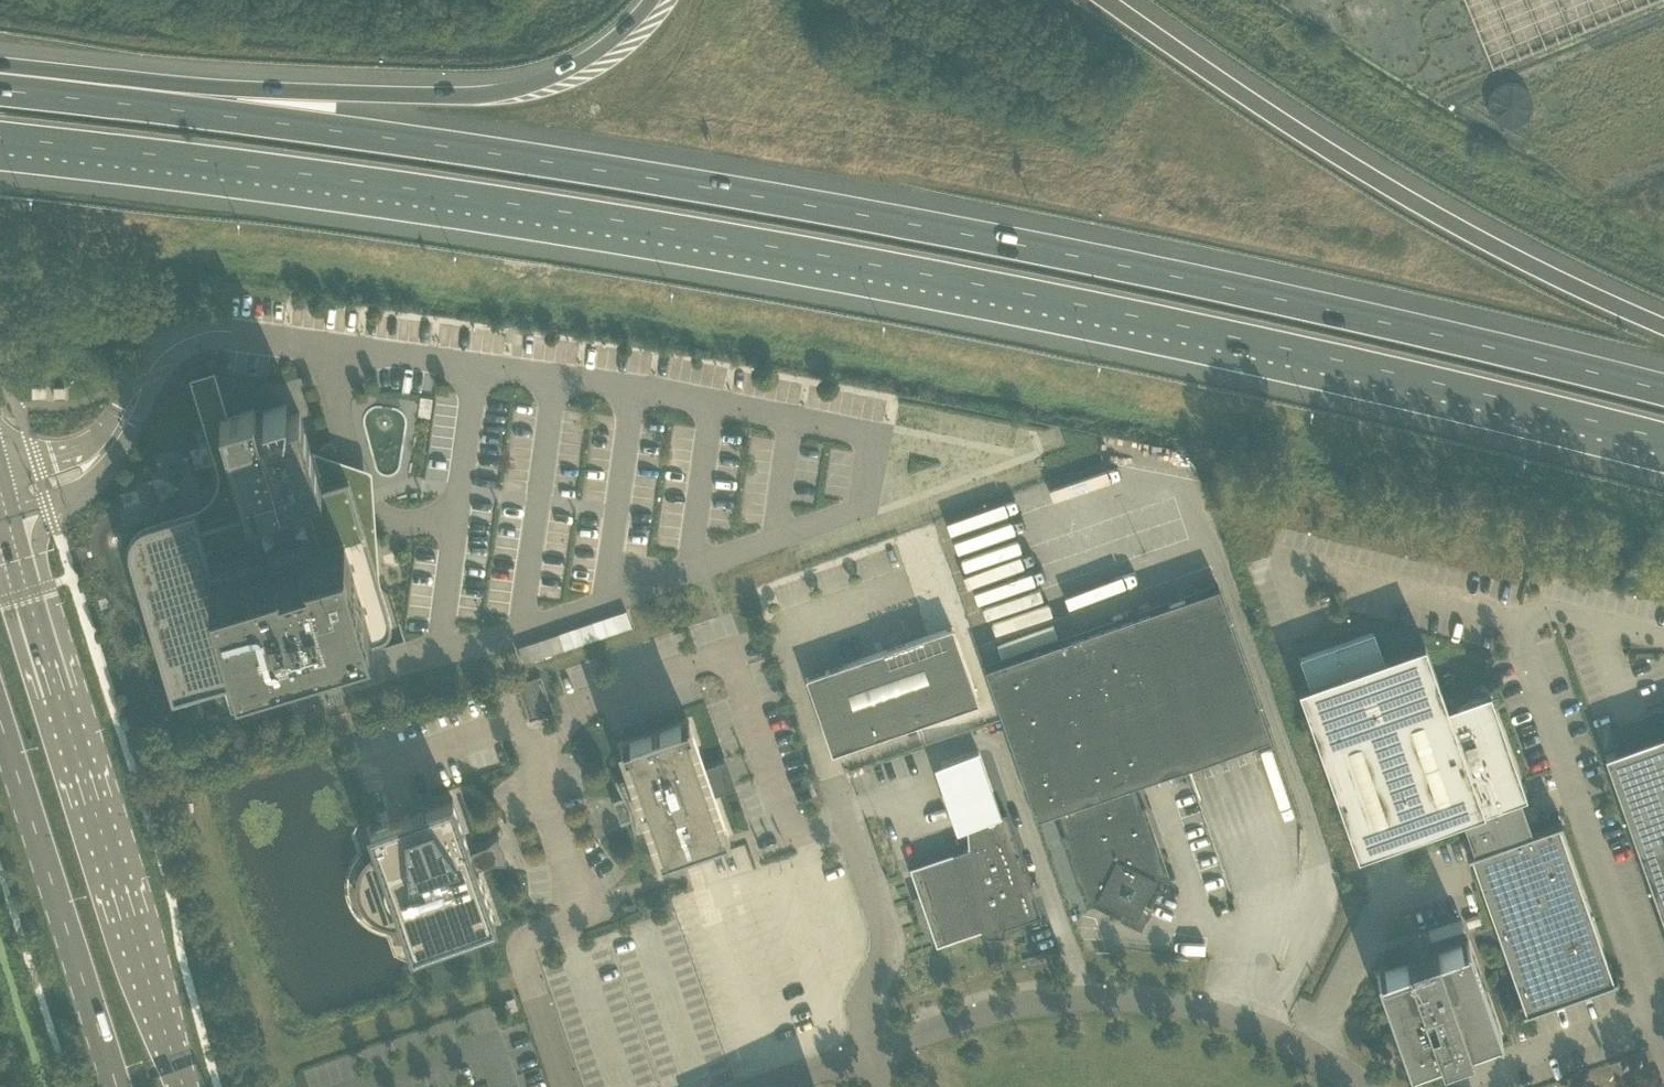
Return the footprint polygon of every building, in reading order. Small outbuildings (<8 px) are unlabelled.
[(1493,67),(1656,0),(1466,0),(1493,67)] [(223,366),(198,374),(212,417),(237,409),(223,366)] [(132,543),(131,547),(132,550),(133,554),(133,555),(155,629),(174,694),(195,687),(202,685),(202,686),(223,680),(228,694),(241,691),(238,681),(236,676),(279,663),(288,660),(380,633),(381,633),(366,583),(351,532),(345,534),(336,505),(329,483),(323,485),(311,443),(301,412),(288,415),(290,401),(257,411),(255,406),(254,406),(228,414),(221,416),(242,485),(248,507),(199,521),(195,510),(147,524),(143,526),(140,528),(138,530),(135,533),(134,536),(132,540),(132,543)] [(369,465),(311,443),(323,485),(329,483),(336,505),(345,534),(351,532),(366,583),(369,465)] [(1097,898),(1124,911),(1121,919),(1141,929),(1152,908),(1144,905),(1157,877),(1169,873),(1137,782),(1270,735),(1262,709),(1219,586),(1026,653),(985,666),(1037,817),(1058,810),(1066,835),(1062,836),(1085,902),(1097,898)] [(628,608),(526,645),(532,661),(633,624),(628,608)] [(953,627),(806,677),(825,732),(848,725),(851,734),(866,741),(979,702),(953,627)] [(1527,795),(1490,692),(1448,707),(1425,642),(1384,657),(1374,630),(1300,656),(1309,683),(1299,687),(1358,854),(1463,817),(1474,851),(1472,852),(1526,1008),(1523,1009),(1523,1011),(1617,978),(1616,976),(1613,977),(1558,821),(1532,830),(1520,797),(1527,795)] [(541,676),(517,684),(530,720),(554,712),(541,676)] [(617,777),(615,778),(621,792),(624,799),(621,800),(627,816),(630,815),(635,837),(637,836),(637,834),(646,831),(650,829),(661,859),(729,835),(714,790),(730,785),(730,782),(728,783),(721,763),(722,762),(721,760),(705,766),(690,721),(621,745),(632,775),(618,780),(617,777)] [(1607,753),(1609,759),(1608,759),(1616,783),(1618,783),(1663,914),(1663,733),(1626,746),(1607,753)] [(910,867),(937,944),(982,929),(983,932),(987,935),(990,936),(995,936),(1006,935),(1005,926),(1042,914),(1006,811),(1000,813),(978,750),(942,762),(965,828),(967,827),(969,846),(910,867)] [(384,916),(389,918),(395,919),(401,918),(413,951),(496,922),(478,868),(492,863),(486,847),(472,852),(453,798),(370,827),(381,859),(376,863),(372,867),(369,871),(366,876),(365,880),(365,882),(364,886),(364,888),(365,890),(365,892),(365,894),(366,897),(367,899),(368,902),(371,906),(373,908),(374,910),(377,912),(379,914),(384,916)] [(1380,971),(1377,972),(1394,1020),(1485,987),(1469,942),(1438,953),(1437,950),(1408,960),(1409,963),(1380,973),(1380,971)] [(1485,987),(1394,1020),(1410,1067),(1413,1066),(1412,1064),(1441,1054),(1442,1057),(1446,1056),(1467,1048),(1471,1047),(1470,1044),(1499,1034),(1499,1035),(1502,1035),(1500,1027),(1485,987)] [(514,997),(506,1000),(509,1011),(518,1008),(514,997)]
